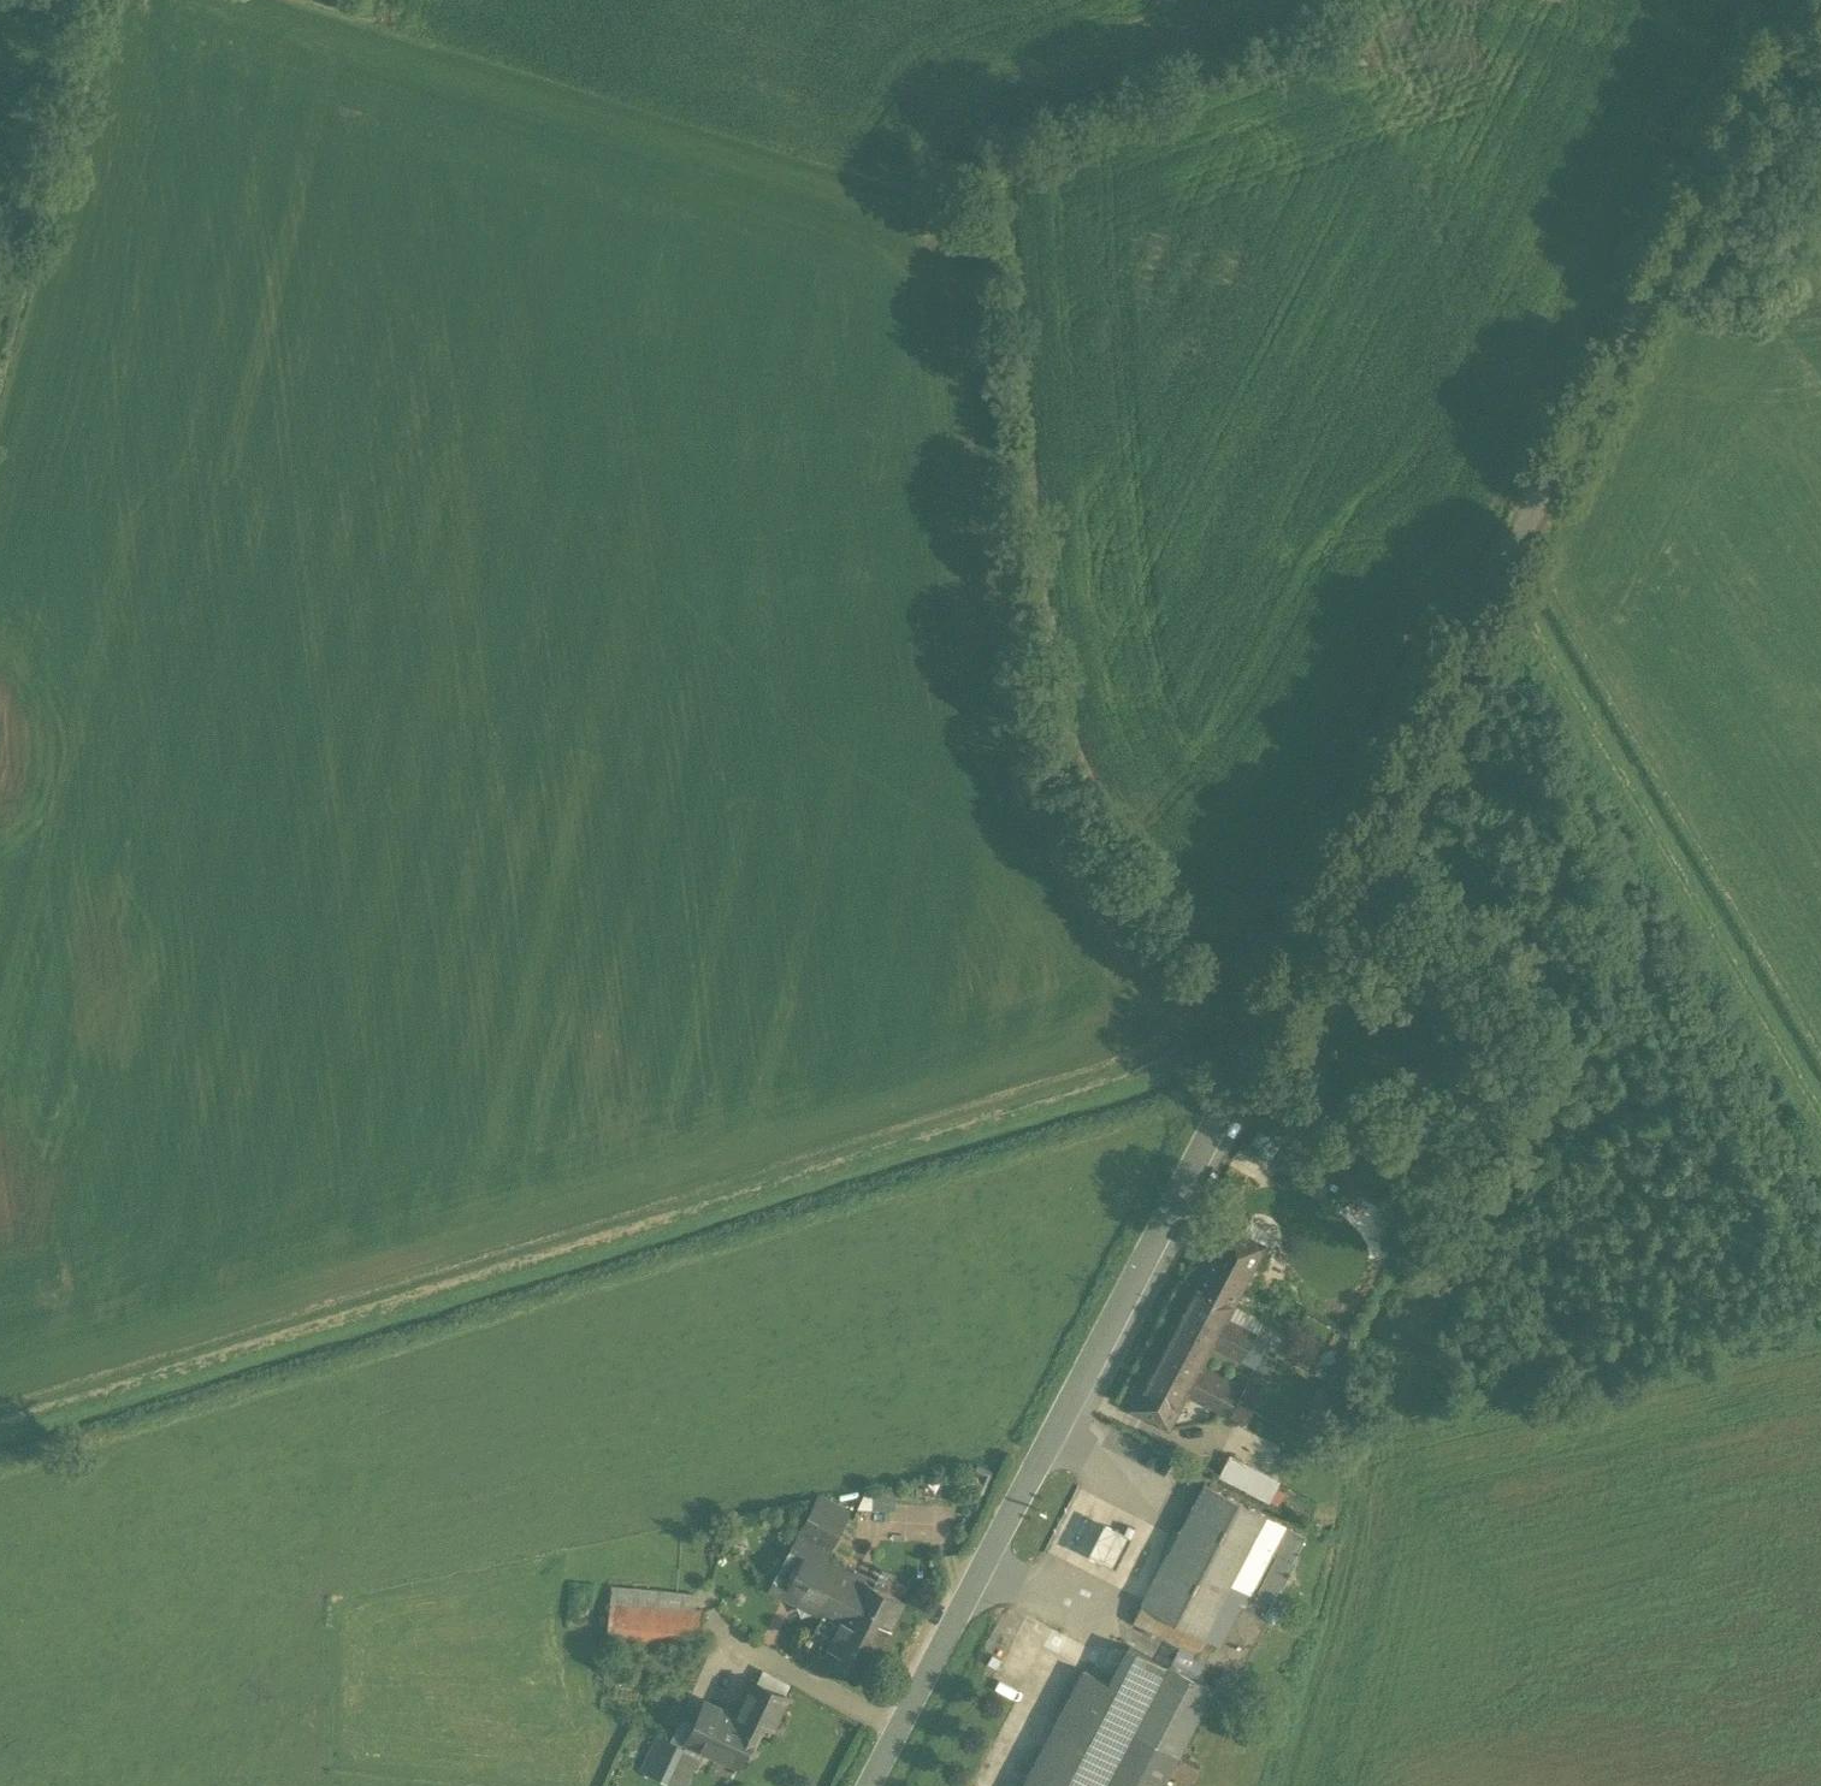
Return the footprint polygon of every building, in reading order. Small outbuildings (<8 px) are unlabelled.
[(1253,1264),(1215,1244),(1194,1284),(1232,1304),(1253,1264)] [(1232,1304),(1194,1284),(1181,1310),(1219,1329),(1226,1316),(1232,1304)] [(1219,1329),(1181,1310),(1168,1334),(1206,1353),(1211,1344),(1219,1329)] [(1255,1331),(1226,1316),(1219,1329),(1211,1344),(1239,1359),(1255,1331)] [(1206,1353),(1168,1334),(1155,1358),(1193,1378),(1200,1364),(1206,1353)] [(1193,1378),(1155,1358),(1142,1384),(1179,1403),(1185,1392),(1193,1378)] [(1243,1386),(1200,1364),(1193,1378),(1185,1392),(1228,1414),(1243,1386)] [(1179,1403),(1142,1384),(1130,1406),(1168,1426),(1179,1403)] [(1272,1500),(1282,1476),(1230,1453),(1220,1476),(1272,1500)] [(1284,1524),(1203,1482),(1140,1602),(1142,1603),(1133,1619),(1178,1643),(1167,1665),(1183,1673),(1211,1687),(1223,1665),(1236,1672),(1265,1616),(1262,1615),(1277,1585),(1280,1586),(1294,1561),(1291,1559),(1303,1535),(1284,1525),(1284,1524)] [(818,1495),(798,1532),(825,1547),(828,1548),(848,1510),(818,1495)] [(1130,1535),(1104,1523),(1089,1552),(1115,1565),(1130,1535)] [(854,1574),(820,1556),(825,1547),(798,1532),(792,1543),(800,1547),(787,1571),(779,1567),(770,1585),(823,1612),(811,1635),(808,1633),(806,1637),(809,1638),(806,1645),(862,1674),(901,1598),(854,1574)] [(696,1593),(611,1585),(607,1633),(700,1642),(702,1609),(695,1609),(696,1593)] [(1084,1668),(1022,1785),(1159,1785),(1211,1687),(1183,1673),(1167,1665),(1128,1644),(1109,1681),(1084,1668)] [(624,1660),(604,1658),(603,1673),(622,1674),(624,1660)] [(751,1681),(735,1717),(756,1727),(756,1729),(769,1735),(786,1696),(751,1681)] [(735,1717),(703,1703),(684,1743),(737,1766),(756,1729),(756,1727),(735,1717)] [(668,1743),(651,1779),(666,1785),(683,1750),(668,1743)] [(1170,1773),(1193,1782),(1199,1766),(1177,1757),(1170,1773)]
